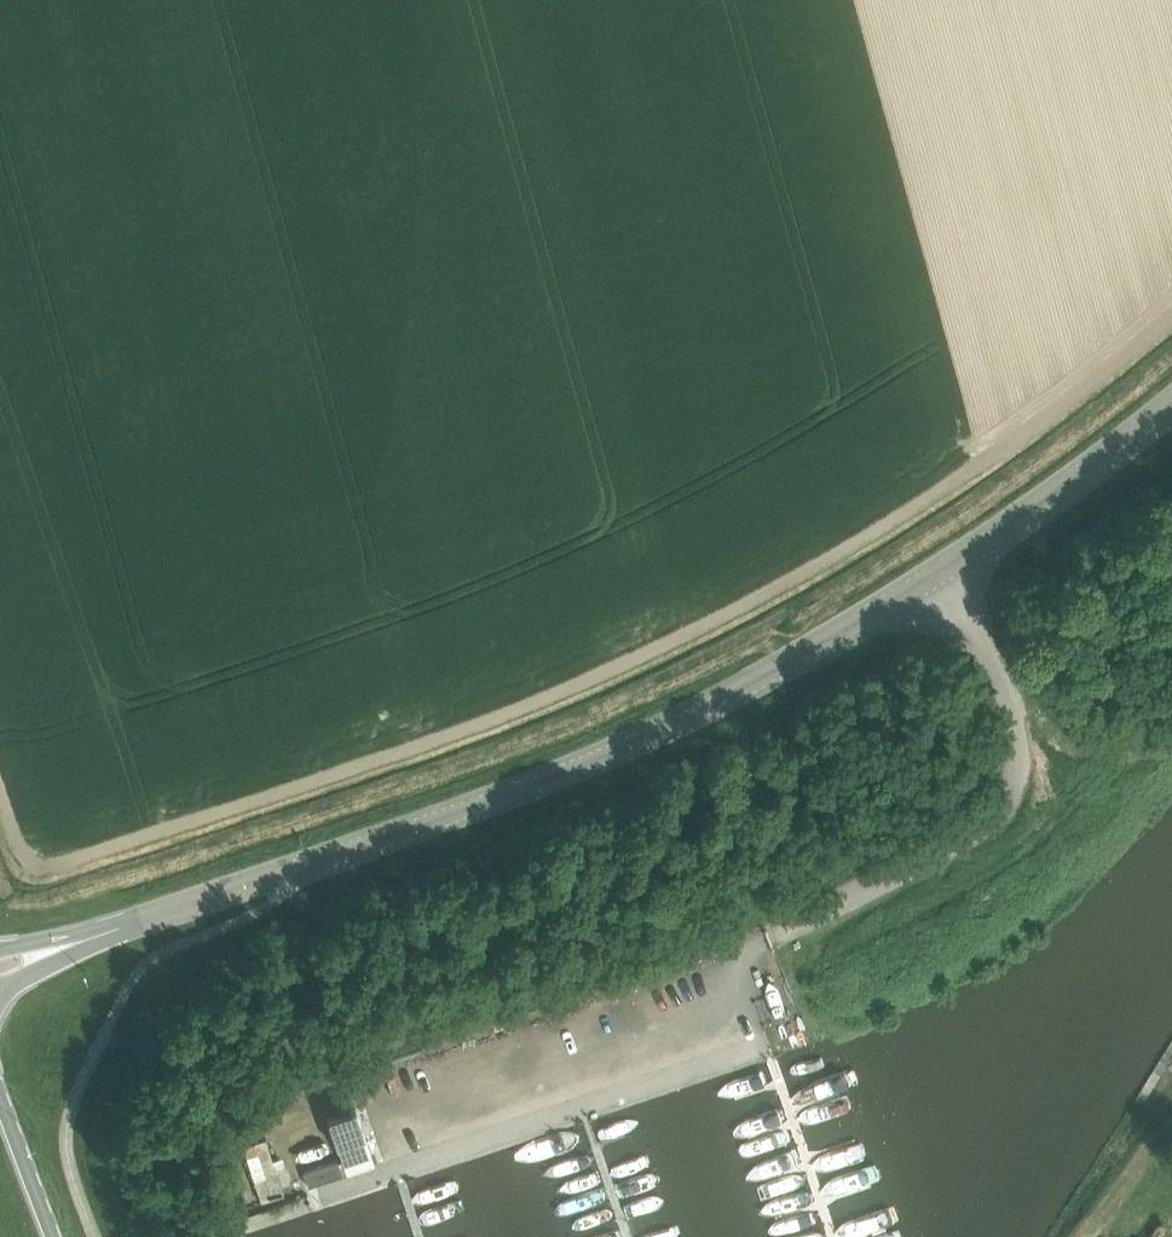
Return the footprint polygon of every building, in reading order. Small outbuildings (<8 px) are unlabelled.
[(619,1021),(633,1014),(626,998),(612,1004),(619,1021)] [(341,1161),(303,1173),(308,1187),(373,1165),(355,1109),(327,1119),(336,1147),(341,1161)] [(282,1196),(264,1141),(242,1148),(260,1203),(282,1196)] [(1139,1236),(1167,1236),(1168,1235),(1139,1209),(1125,1224),(1139,1236)]
